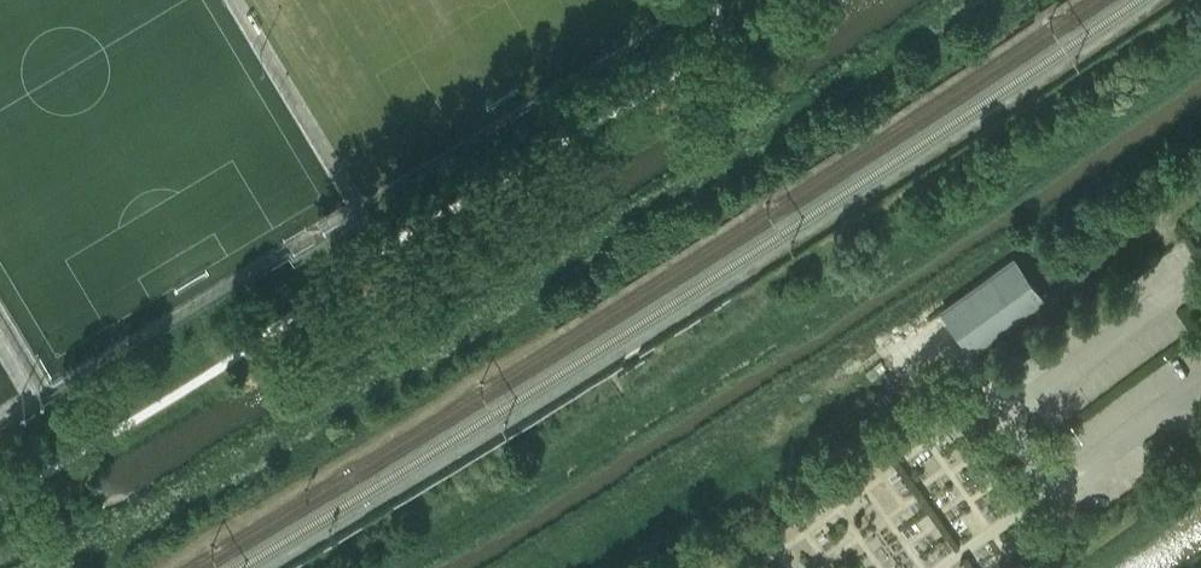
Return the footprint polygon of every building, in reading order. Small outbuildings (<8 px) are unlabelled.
[(1045,298),(1043,295),(1013,254),(938,308),(970,352),(1045,298)]
